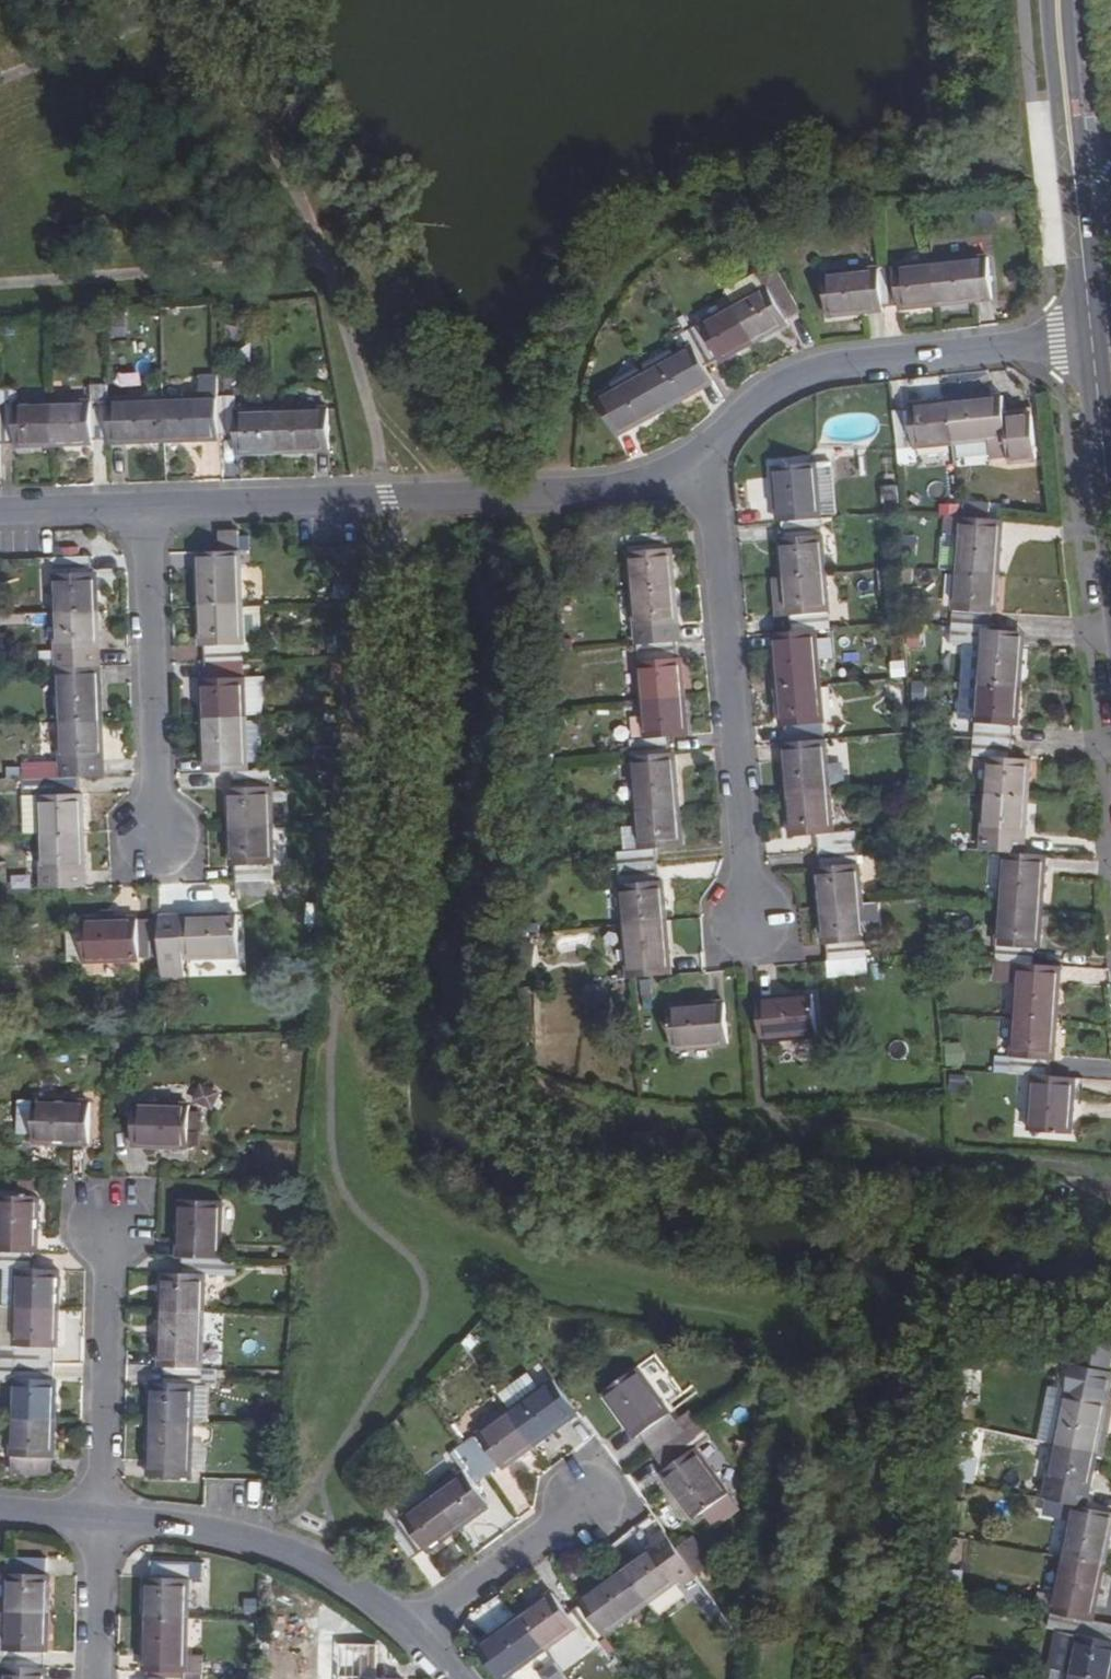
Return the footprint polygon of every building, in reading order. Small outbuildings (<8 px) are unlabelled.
[(988,258),(934,262),(938,302),(993,296),(988,258)] [(934,262),(879,269),(883,306),(900,305),(901,307),(938,302),(934,262)] [(727,293),(735,308),(755,344),(787,326),(785,322),(801,314),(775,266),(727,293)] [(879,269),(825,275),(829,315),(883,309),(883,306),(879,269)] [(735,308),(687,335),(704,367),(720,358),(722,361),(755,344),(735,308)] [(679,355),(646,373),(665,408),(697,392),(690,375),(704,367),(687,335),(673,342),(679,355)] [(646,373),(597,400),(615,436),(665,408),(646,373)] [(216,392),(161,396),(162,437),(201,435),(202,433),(217,432),(216,392)] [(233,392),(216,392),(217,432),(234,432),(235,448),(275,447),(273,405),(234,407),(233,392)] [(161,396),(106,397),(108,435),(108,438),(162,437),(161,396)] [(106,397),(52,398),(53,439),(94,439),(94,435),(108,435),(106,397)] [(0,401),(0,438),(14,438),(14,442),(53,439),(52,398),(0,401)] [(1038,461),(1033,417),(1005,420),(1003,398),(949,403),(953,445),(1007,439),(1010,464),(1038,461)] [(911,411),(894,413),(899,451),(953,445),(949,403),(910,408),(911,411)] [(329,406),(273,405),(275,447),(331,444),(329,406)] [(774,524),(778,523),(816,520),(816,516),(832,515),(828,463),(811,465),(811,464),(769,468),(774,524)] [(900,511),(899,486),(885,487),(886,512),(900,511)] [(1002,519),(961,516),(956,573),(998,576),(1002,519)] [(816,520),(778,523),(779,539),(775,541),(779,579),(821,575),(816,520)] [(216,524),(216,551),(239,550),(237,523),(216,524)] [(627,536),(633,592),(676,589),(671,550),(667,550),(665,533),(627,536)] [(216,551),(201,551),(202,567),(200,568),(200,606),(241,605),(239,550),(216,551)] [(94,555),(56,556),(58,612),(99,610),(98,573),(94,573),(94,555)] [(998,576),(956,573),(952,627),(990,630),(991,614),(995,614),(998,576)] [(821,575),(779,579),(783,617),(786,617),(789,632),(813,630),(826,630),(821,575)] [(676,589),(633,592),(637,646),(676,643),(673,627),(677,626),(676,589)] [(241,605),(200,606),(202,646),(205,646),(206,663),(243,662),(241,605)] [(260,661),(258,605),(241,605),(243,662),(260,661)] [(99,610),(58,612),(60,667),(98,665),(96,650),(100,649),(99,610)] [(990,630),(952,627),(951,643),(966,644),(984,646),(981,686),(1021,689),(1024,649),(989,646),(990,630)] [(789,632),(775,634),(779,690),(818,686),(813,630),(789,632)] [(1024,649),(1026,633),(990,630),(989,646),(1024,649)] [(676,643),(637,646),(642,702),(685,698),(681,659),(677,660),(676,643)] [(966,644),(963,684),(981,686),(984,646),(966,644)] [(243,662),(206,663),(206,677),(203,678),(205,716),(245,715),(243,662)] [(98,665),(60,667),(61,723),(102,720),(101,665),(98,665)] [(1021,689),(981,686),(963,684),(960,722),(978,723),(977,741),(1014,743),(1016,727),(1019,727),(1021,689)] [(818,686),(779,690),(783,728),(787,729),(788,743),(824,740),(818,686)] [(633,742),(634,757),(671,755),(671,739),(688,736),(685,698),(642,702),(645,740),(633,742)] [(245,715),(205,716),(207,772),(231,771),(247,771),(245,715)] [(102,720),(61,723),(63,758),(41,760),(41,777),(78,776),(77,759),(104,758),(102,720)] [(788,743),(784,744),(790,799),(829,796),(824,740),(788,743)] [(1014,743),(977,741),(974,756),(992,758),(989,797),(1028,800),(1032,761),(1013,760),(1014,743)] [(671,755),(634,757),(639,812),(680,808),(675,755),(671,755)] [(104,758),(77,759),(78,776),(104,775),(104,758)] [(247,771),(231,771),(231,786),(229,787),(230,827),(271,825),(269,769),(247,771)] [(78,776),(41,777),(43,833),(84,831),(82,795),(79,794),(78,776)] [(829,796),(790,799),(793,836),(819,834),(821,852),(858,848),(857,832),(832,832),(829,796)] [(1028,800),(989,797),(984,852),(1008,853),(1021,854),(1023,839),(1026,837),(1028,800)] [(680,808),(639,812),(643,851),(620,853),(621,869),(659,866),(657,851),(683,848),(680,808)] [(271,825),(230,827),(231,865),(234,866),(235,882),(274,881),(271,825)] [(623,826),(625,848),(641,846),(639,825),(623,826)] [(84,831),(43,833),(44,888),(82,887),(81,872),(85,870),(84,831)] [(858,848),(821,852),(822,866),(819,867),(823,907),(864,903),(858,848)] [(1021,854),(1008,853),(1003,908),(1044,911),(1047,856),(1021,854)] [(659,866),(621,869),(626,924),(666,921),(664,882),(661,883),(659,866)] [(864,903),(823,907),(826,944),(830,944),(832,962),(869,959),(864,903)] [(1044,911),(1003,908),(997,979),(1020,980),(1022,964),(1036,965),(1038,948),(1041,948),(1044,911)] [(238,916),(181,918),(182,957),(240,955),(238,916)] [(138,920),(82,922),(85,962),(139,960),(138,920)] [(666,921),(626,924),(630,979),(672,975),(666,921)] [(1036,965),(1022,964),(1020,980),(1017,1019),(1058,1022),(1063,967),(1036,965)] [(813,997),(758,1001),(761,1043),(816,1037),(813,997)] [(723,1004),(671,1009),(674,1050),(727,1046),(723,1004)] [(1058,1022),(1017,1019),(1014,1058),(997,1057),(996,1073),(1037,1076),(1052,1077),(1052,1062),(1055,1061),(1058,1022)] [(964,1065),(963,1042),(948,1043),(949,1066),(964,1065)] [(1052,1077),(1037,1076),(1033,1132),(1073,1135),(1078,1079),(1052,1077)] [(1036,1080),(1019,1079),(1018,1102),(1035,1103),(1036,1078),(1036,1080)] [(36,1135),(37,1102),(21,1101),(20,1135),(36,1135)] [(37,1102),(36,1142),(89,1144),(91,1103),(37,1102)] [(191,1106),(135,1104),(134,1146),(188,1147),(191,1106)] [(32,1253),(35,1253),(37,1197),(0,1196),(0,1251),(32,1253)] [(181,1202),(178,1257),(220,1258),(222,1203),(181,1202)] [(0,1251),(0,1267),(14,1267),(14,1307),(54,1308),(56,1269),(32,1267),(32,1253),(0,1251)] [(220,1258),(183,1257),(182,1275),(164,1275),(162,1311),(204,1313),(205,1277),(220,1276),(220,1258)] [(14,1346),(14,1307),(1,1306),(1,1346),(14,1346)] [(53,1347),(54,1308),(14,1307),(14,1346),(1,1346),(1,1361),(14,1361),(50,1362),(50,1348),(53,1347)] [(204,1313),(162,1311),(162,1367),(163,1367),(164,1367),(202,1368),(204,1313)] [(51,1419),(52,1379),(48,1379),(50,1362),(14,1361),(1,1361),(0,1379),(12,1379),(11,1418),(51,1419)] [(209,1423),(210,1381),(217,1381),(217,1368),(202,1368),(164,1367),(164,1381),(154,1381),(151,1422),(194,1423),(209,1423)] [(636,1368),(604,1391),(636,1436),(641,1433),(655,1452),(682,1432),(636,1368)] [(554,1378),(509,1410),(533,1443),(578,1411),(554,1378)] [(1066,1391),(1054,1446),(1094,1454),(1106,1399),(1066,1391)] [(509,1410),(465,1442),(487,1473),(499,1463),(501,1467),(533,1443),(509,1410)] [(51,1419),(11,1418),(8,1472),(46,1473),(46,1458),(49,1457),(51,1419)] [(194,1423),(151,1422),(150,1478),(192,1479),(194,1423)] [(706,1509),(727,1493),(695,1449),(708,1439),(696,1422),(682,1432),(655,1452),(667,1469),(663,1472),(695,1517),(706,1509)] [(464,1470),(433,1493),(458,1528),(489,1506),(473,1483),(487,1473),(465,1442),(452,1451),(464,1470)] [(1094,1454),(1054,1446),(1042,1500),(1080,1508),(1084,1491),(1088,1492),(1094,1454)] [(393,1503),(379,1513),(388,1526),(411,1558),(424,1547),(426,1550),(458,1528),(433,1493),(401,1514),(393,1503)] [(717,1523),(738,1508),(727,1493),(706,1509),(717,1523)] [(1110,1530),(1108,1530),(1110,1518),(1110,1514),(1080,1508),(1042,1500),(1039,1515),(1069,1522),(1061,1559),(1101,1567),(1110,1530)] [(656,1547),(625,1568),(649,1601),(679,1579),(685,1586),(698,1577),(692,1569),(679,1551),(671,1540),(664,1531),(651,1541),(656,1547)] [(712,1562),(695,1539),(679,1551),(696,1574),(712,1562)] [(1050,1614),(1061,1559),(1045,1556),(1034,1611),(1050,1614)] [(45,1558),(8,1557),(7,1613),(47,1614),(49,1574),(45,1574),(45,1558)] [(1101,1567),(1061,1559),(1050,1614),(1087,1621),(1089,1622),(1101,1567)] [(147,1577),(146,1616),(186,1617),(188,1562),(152,1561),(151,1577),(147,1577)] [(625,1568),(580,1601),(582,1604),(603,1633),(649,1601),(625,1568)] [(553,1594),(522,1616),(546,1649),(577,1627),(589,1644),(603,1633),(582,1604),(568,1613),(553,1594)] [(47,1614),(7,1613),(5,1667),(43,1668),(43,1652),(46,1652),(47,1614)] [(1089,1622),(1087,1621),(1050,1614),(1046,1629),(1047,1629),(1055,1631),(1077,1635),(1069,1674),(1092,1678),(1110,1678),(1110,1673),(1110,1627),(1089,1622)] [(186,1617),(146,1616),(144,1672),(147,1672),(184,1673),(186,1617)] [(478,1648),(500,1678),(504,1678),(546,1649),(522,1616),(478,1648)] [(1069,1674),(1077,1635),(1055,1631),(1047,1670),(1069,1674)] [(379,1645),(340,1644),(340,1661),(339,1678),(363,1678),(399,1678),(377,1678),(379,1645)] [(5,1667),(4,1678),(45,1678),(46,1668),(43,1668),(5,1667)]
